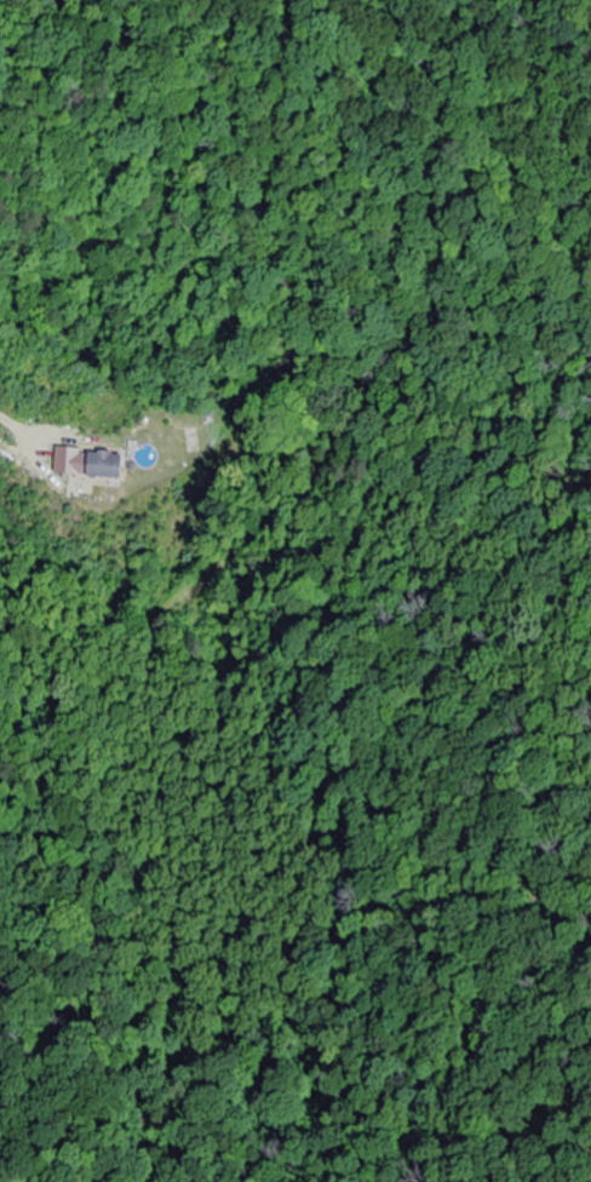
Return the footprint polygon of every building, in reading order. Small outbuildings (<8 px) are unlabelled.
[(128,481),(130,454),(60,448),(58,475),(128,481)]
